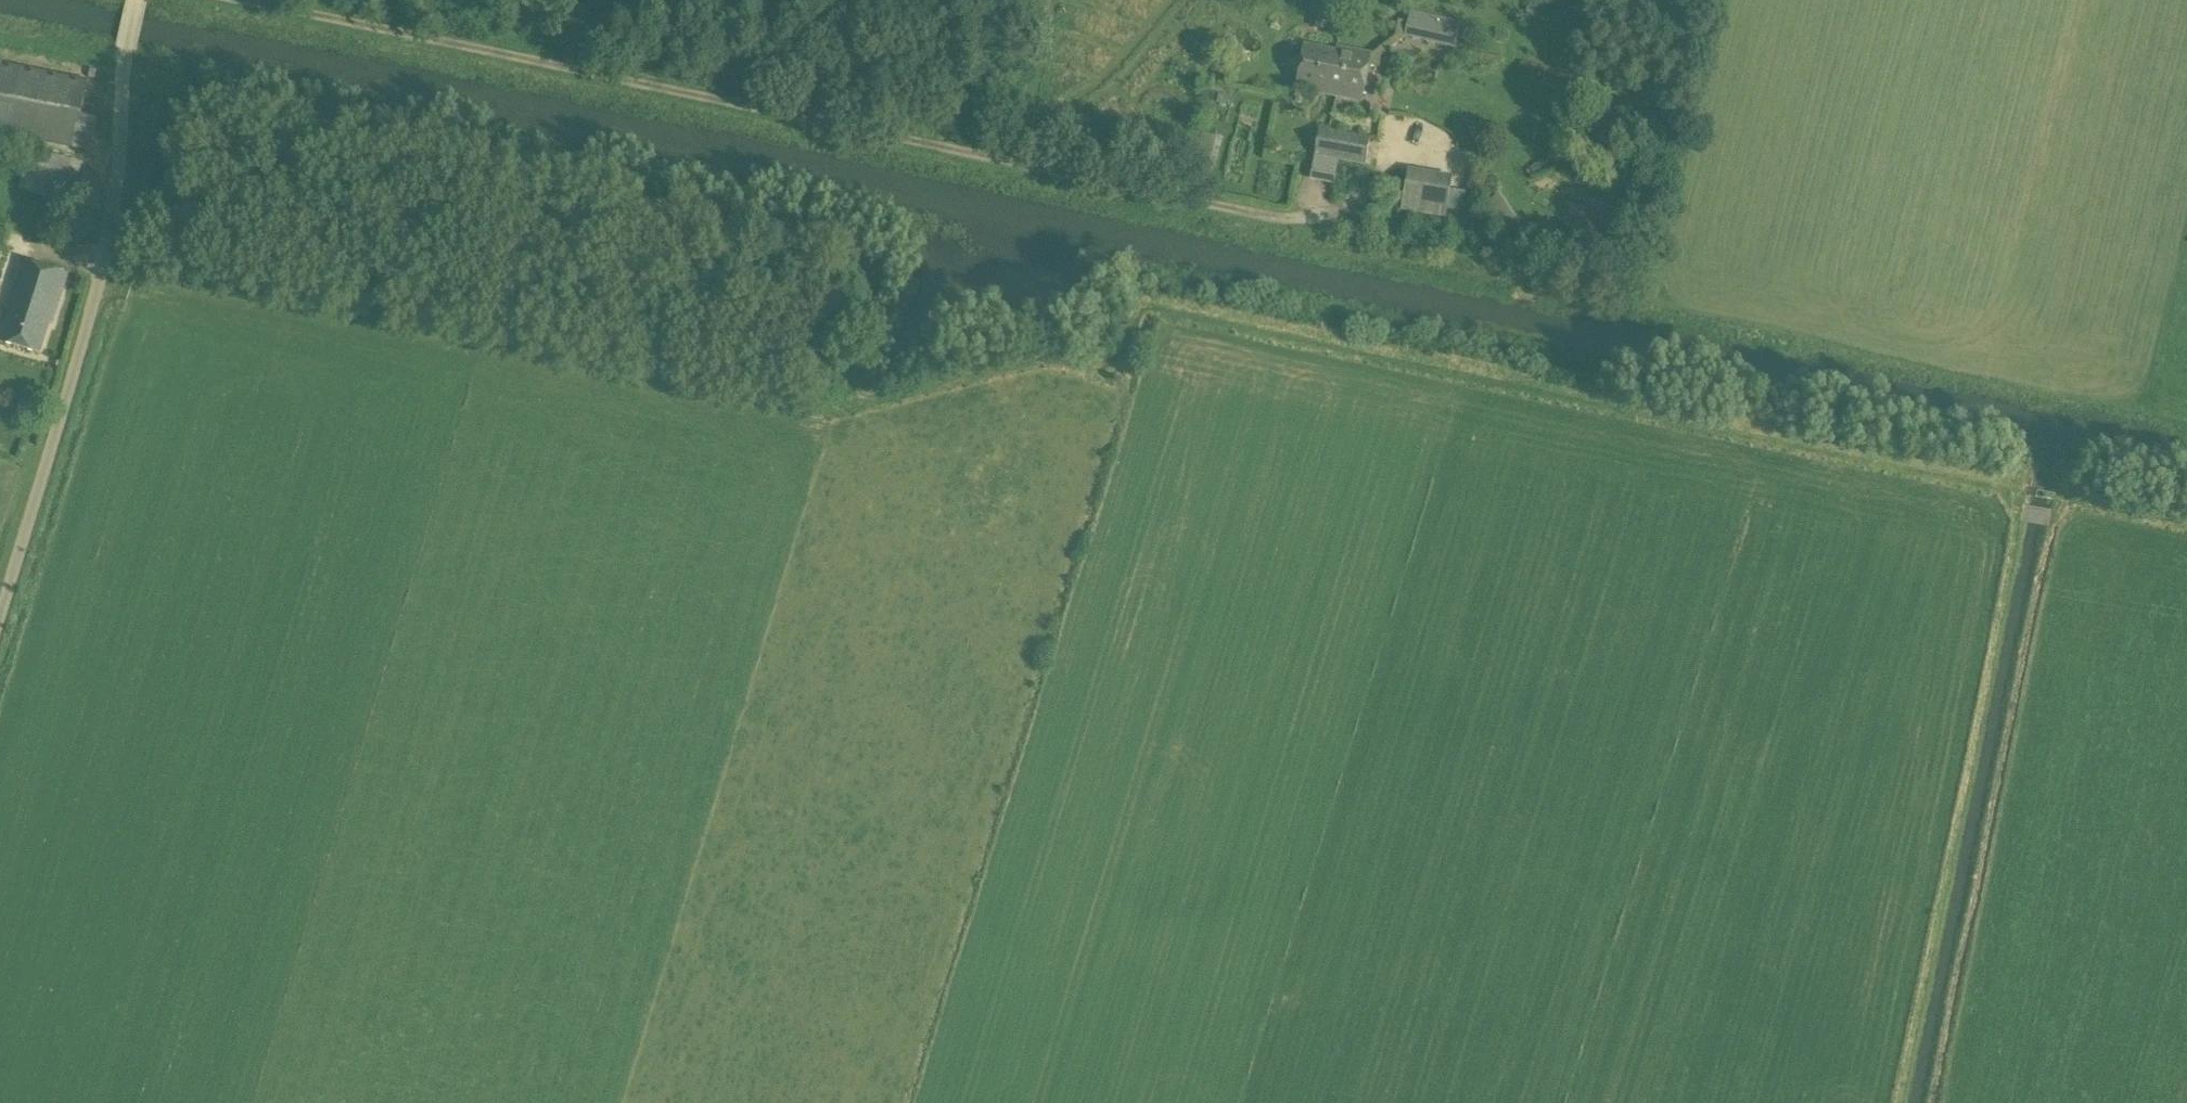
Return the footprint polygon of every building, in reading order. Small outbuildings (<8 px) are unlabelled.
[(1455,48),(1461,21),(1410,10),(1404,37),(1455,48)] [(1331,69),(1335,51),(1305,45),(1297,85),(1329,91),(1328,95),(1337,97),(1342,72),(1331,69)] [(1342,72),(1337,97),(1362,101),(1371,53),(1338,47),(1338,51),(1335,51),(1331,69),(1342,72)] [(97,117),(82,114),(89,80),(0,63),(0,134),(85,151),(87,142),(92,143),(97,117)] [(1203,89),(1201,99),(1208,101),(1211,90),(1203,89)] [(1365,164),(1370,138),(1319,129),(1314,155),(1365,164)] [(72,203),(83,163),(52,154),(43,154),(30,150),(25,166),(19,188),(72,203)] [(1423,171),(1408,168),(1401,212),(1416,214),(1423,171)] [(53,325),(68,276),(23,261),(7,311),(10,312),(1,342),(40,355),(50,324),(53,325)]
